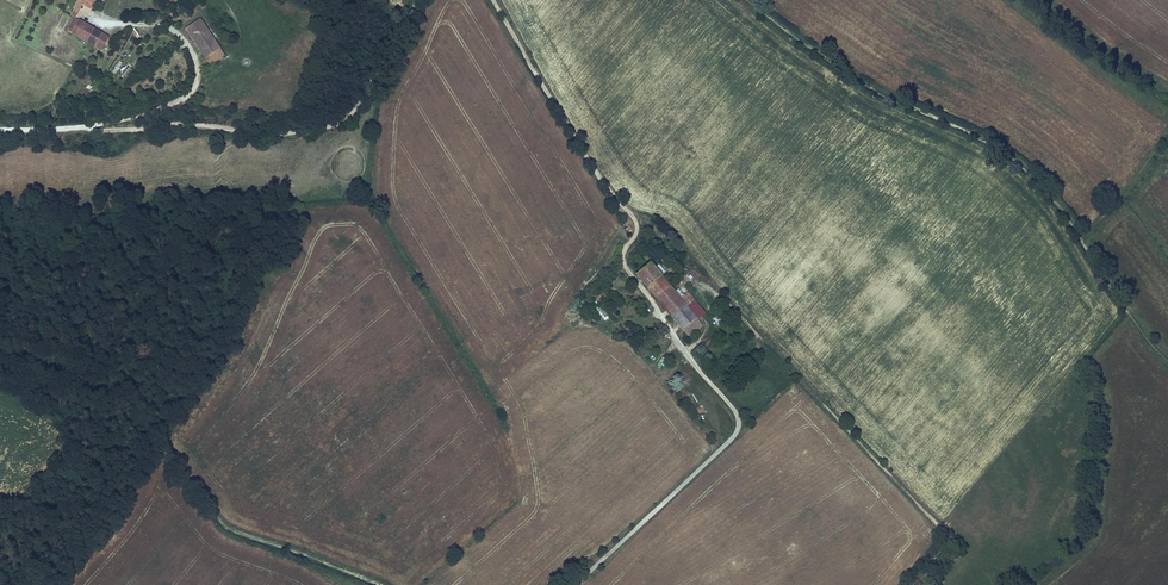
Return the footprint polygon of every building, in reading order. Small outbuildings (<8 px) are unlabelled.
[(190,17),(195,12),(185,3),(181,8),(190,17)] [(64,29),(94,45),(101,32),(76,18),(80,11),(83,13),(85,9),(77,5),(64,29)] [(201,53),(217,43),(200,19),(185,29),(201,53)] [(108,36),(101,32),(94,45),(101,49),(108,36)] [(224,54),(217,43),(201,53),(209,64),(224,54)] [(656,267),(652,262),(637,274),(648,288),(647,288),(682,331),(683,330),(684,331),(699,320),(681,298),(676,291),(663,275),(656,267)] [(656,267),(663,275),(667,272),(660,264),(656,267)] [(601,284),(598,286),(600,289),(597,293),(601,297),(607,291),(601,284)] [(676,291),(681,298),(684,295),(679,288),(676,291)] [(681,298),(699,320),(707,313),(689,292),(684,295),(681,298)] [(704,326),(699,320),(684,331),(689,338),(704,326)]
